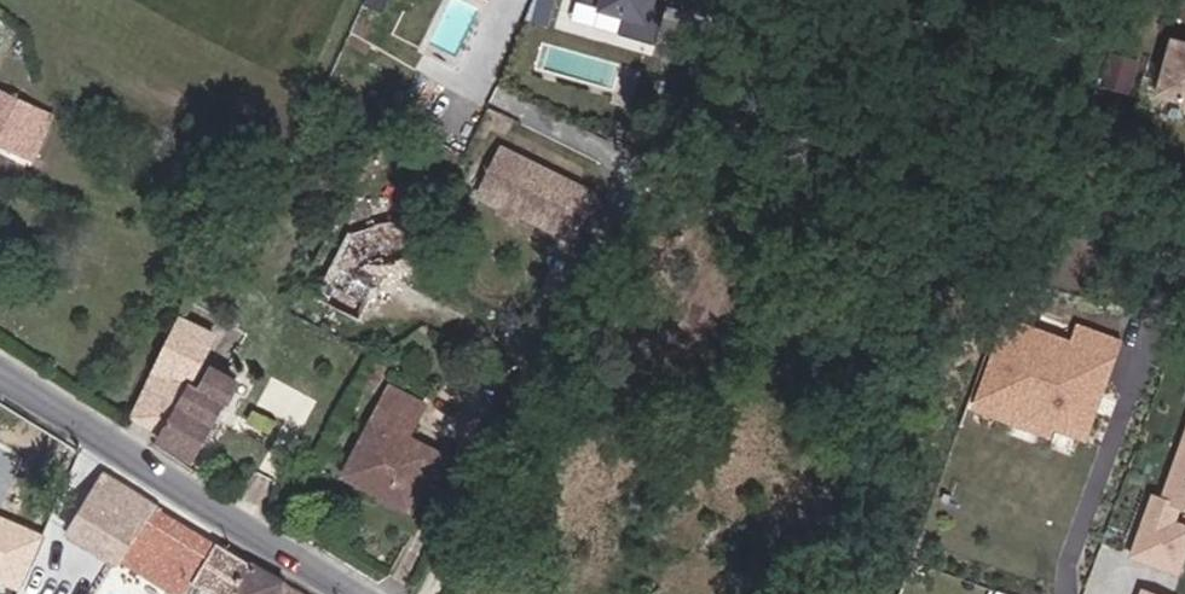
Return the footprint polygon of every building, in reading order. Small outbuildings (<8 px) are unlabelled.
[(391,0),(368,0),(366,4),(385,13),(391,0)] [(548,0),(534,0),(525,23),(534,26),(540,9),(553,14),(557,4),(548,0)] [(666,0),(573,0),(623,14),(617,35),(654,45),(661,18),(655,16),(658,3),(665,5),(666,0)] [(665,5),(708,18),(713,0),(666,0),(665,5)] [(547,31),(553,14),(540,9),(534,26),(547,31)] [(1159,94),(1184,101),(1184,43),(1175,41),(1159,94)] [(0,90),(0,143),(35,158),(55,114),(0,90)] [(594,193),(501,147),(478,193),(503,205),(508,203),(515,206),(517,212),(572,239),(594,193)] [(414,215),(353,231),(318,295),(358,318),(387,266),(395,263),(400,267),(426,259),(414,215)] [(1093,388),(1113,338),(1076,324),(1070,340),(1013,319),(981,405),(999,412),(1005,396),(1047,412),(1046,417),(1078,429),(1087,404),(1079,401),(1085,385),(1093,388)] [(151,447),(188,471),(233,387),(210,374),(199,389),(191,385),(215,341),(182,321),(128,421),(156,437),(151,447)] [(344,476),(388,498),(393,488),(418,500),(428,479),(434,482),(446,458),(406,438),(422,406),(388,389),(344,476)] [(1158,522),(1148,518),(1132,561),(1179,578),(1184,562),(1184,532),(1174,528),(1180,512),(1184,514),(1184,447),(1158,522)] [(65,539),(114,565),(146,508),(99,479),(65,539)] [(411,512),(418,500),(393,488),(388,498),(411,512)] [(153,561),(188,582),(206,547),(154,515),(122,567),(142,578),(153,561)] [(0,520),(0,582),(18,589),(40,537),(0,520)] [(206,547),(188,582),(208,593),(268,593),(275,580),(266,575),(244,560),(239,568),(206,547)] [(142,578),(169,593),(182,593),(188,582),(153,561),(142,578)] [(275,580),(268,593),(298,593),(275,580)]
